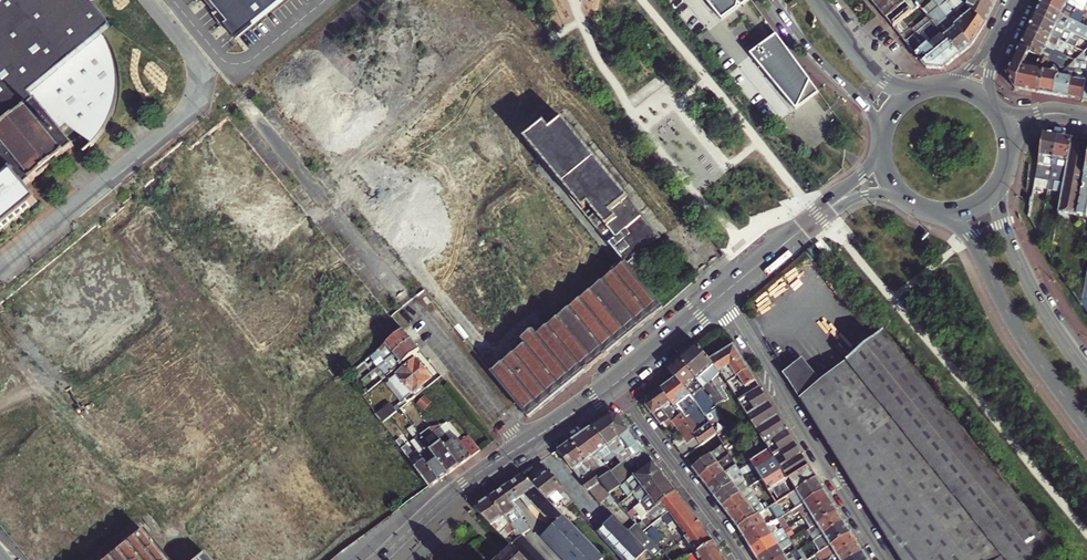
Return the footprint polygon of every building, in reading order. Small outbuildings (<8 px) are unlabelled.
[(73,145),(60,129),(66,124),(92,145),(96,140),(101,134),(106,127),(109,122),(111,117),(113,110),(115,104),(117,92),(118,89),(118,86),(118,81),(118,74),(117,69),(116,63),(115,57),(111,48),(110,45),(107,40),(105,35),(103,32),(112,24),(97,5),(97,0),(0,0),(0,230),(1,229),(38,198),(26,183),(73,145)] [(238,35),(280,0),(210,0),(238,35)] [(723,19),(747,0),(707,0),(723,19)] [(879,9),(889,0),(871,0),(879,9)] [(879,9),(886,18),(909,0),(889,0),(879,9)] [(892,25),(918,4),(914,0),(909,0),(886,18),(892,25)] [(986,23),(964,5),(955,12),(946,2),(948,0),(933,0),(936,4),(971,45),(986,23)] [(993,8),(982,0),(960,0),(964,5),(986,23),(993,8)] [(997,0),(982,0),(993,8),(997,0)] [(1084,12),(1059,0),(1042,0),(1040,5),(1071,19),(1076,22),(1079,23),(1084,12)] [(1078,3),(1079,0),(1059,0),(1084,12),(1086,13),(1086,7),(1078,3)] [(894,28),(903,21),(920,7),(918,4),(892,25),(894,28)] [(959,55),(971,45),(936,4),(934,6),(936,8),(927,15),(929,18),(933,23),(959,55)] [(1068,25),(1071,19),(1040,5),(1035,15),(1072,33),(1086,40),(1086,31),(1075,26),(1074,28),(1068,25)] [(1070,38),(1072,33),(1035,15),(1029,26),(1059,41),(1075,48),(1078,42),(1070,38)] [(920,32),(926,29),(933,23),(929,18),(913,31),(916,35),(920,31),(920,32)] [(1074,28),(1075,26),(1076,22),(1071,19),(1068,25),(1074,28)] [(902,37),(910,30),(903,21),(894,28),(902,37)] [(947,65),(959,55),(933,23),(926,29),(920,32),(920,31),(916,35),(918,37),(922,34),(947,65)] [(1072,53),(1057,45),(1059,41),(1029,26),(1024,37),(1070,59),(1072,53)] [(902,37),(909,45),(918,37),(916,35),(913,31),(911,29),(910,30),(902,37)] [(751,54),(796,109),(819,91),(777,33),(751,54)] [(943,69),(947,65),(922,34),(918,37),(909,45),(914,51),(924,43),(929,49),(926,51),(931,57),(923,63),(927,68),(943,69)] [(1048,61),(1066,69),(1074,61),(1070,59),(1024,37),(1020,47),(1029,52),(1040,57),(1048,61)] [(1072,53),(1075,48),(1059,41),(1057,45),(1072,53)] [(923,63),(931,57),(926,51),(929,49),(924,43),(914,51),(923,63)] [(1015,88),(1040,93),(1046,70),(1035,68),(1023,66),(1029,52),(1020,47),(1007,74),(1015,88)] [(1071,80),(1074,81),(1076,70),(1079,71),(1081,62),(1086,63),(1086,58),(1085,57),(1085,55),(1081,54),(1074,61),(1066,69),(1056,79),(1053,95),(1068,98),(1071,80)] [(1086,74),(1086,55),(1086,58),(1086,63),(1081,62),(1079,71),(1076,70),(1074,81),(1071,80),(1068,98),(1082,100),(1086,74)] [(1035,68),(1046,70),(1048,61),(1040,57),(1035,68)] [(1053,95),(1056,79),(1066,69),(1048,61),(1046,70),(1040,93),(1053,95)] [(544,125),(526,140),(625,264),(492,373),(527,417),(662,308),(635,275),(642,270),(637,264),(663,242),(562,120),(548,131),(544,125)] [(1036,179),(1049,181),(1058,135),(1044,133),(1036,179)] [(1056,187),(1062,189),(1072,138),(1058,135),(1049,181),(1048,188),(1056,190),(1056,187)] [(1072,138),(1062,189),(1058,213),(1086,218),(1086,215),(1086,140),(1072,138)] [(370,357),(377,366),(411,339),(404,330),(395,337),(387,343),(370,357)] [(1059,548),(885,331),(823,381),(804,359),(785,373),(902,559),(1044,559),(1059,548)] [(385,375),(386,374),(412,354),(419,348),(411,339),(377,366),(385,375)] [(734,344),(711,360),(721,372),(724,376),(727,382),(738,375),(745,386),(756,379),(734,344)] [(698,368),(711,360),(696,345),(679,359),(691,372),(698,368)] [(425,388),(422,384),(431,377),(412,354),(386,374),(408,402),(410,400),(425,388)] [(679,377),(691,372),(679,359),(667,369),(676,378),(679,377)] [(705,388),(716,406),(725,401),(712,381),(721,372),(711,360),(698,368),(691,372),(705,388)] [(718,408),(716,406),(705,388),(691,372),(679,377),(676,378),(695,401),(697,404),(705,416),(718,408)] [(676,378),(666,385),(661,388),(681,415),(680,416),(701,445),(710,439),(716,434),(709,423),(701,429),(688,411),(697,404),(695,401),(676,378)] [(778,414),(760,386),(746,395),(754,409),(747,413),(756,428),(778,414)] [(681,415),(661,388),(648,398),(647,408),(660,425),(666,420),(672,428),(675,426),(686,442),(677,448),(685,457),(701,445),(680,416),(681,415)] [(619,416),(610,414),(605,417),(633,453),(642,447),(619,416)] [(765,442),(772,438),(780,450),(795,441),(778,414),(756,428),(763,438),(765,442)] [(633,453),(605,417),(592,426),(621,464),(611,471),(621,485),(631,478),(639,472),(653,461),(642,447),(633,453)] [(448,472),(458,464),(434,431),(430,426),(419,434),(424,440),(448,472)] [(592,426),(582,433),(611,471),(621,464),(592,426)] [(434,431),(458,464),(480,448),(469,435),(461,441),(457,437),(449,442),(438,428),(434,431)] [(611,471),(582,433),(571,441),(594,472),(603,466),(604,468),(596,474),(600,479),(611,471)] [(438,479),(448,472),(424,440),(419,434),(410,440),(438,479)] [(685,457),(693,469),(723,446),(721,443),(716,434),(710,439),(701,445),(685,457)] [(429,486),(438,479),(410,440),(401,447),(429,486)] [(571,441),(559,449),(589,490),(600,503),(607,498),(611,503),(615,499),(611,493),(600,479),(596,474),(594,472),(571,441)] [(795,441),(780,450),(787,461),(780,466),(788,478),(810,465),(795,441)] [(693,469),(700,478),(718,465),(725,460),(720,453),(725,449),(723,446),(693,469)] [(768,490),(776,502),(788,494),(789,494),(797,489),(817,476),(810,465),(788,478),(780,466),(769,449),(750,460),(751,462),(754,467),(768,490)] [(621,485),(629,496),(661,471),(653,461),(639,472),(631,478),(621,485)] [(738,469),(741,474),(754,467),(751,462),(738,469)] [(700,478),(707,488),(726,475),(718,465),(700,478)] [(707,488),(714,496),(743,477),(741,474),(738,469),(737,467),(726,475),(707,488)] [(572,501),(546,468),(538,475),(540,477),(532,484),(554,506),(561,500),(566,507),(572,501)] [(621,485),(611,471),(600,479),(611,493),(621,485)] [(661,471),(629,496),(637,506),(669,481),(661,471)] [(554,506),(532,484),(523,474),(508,484),(502,488),(511,503),(514,501),(519,510),(523,507),(526,505),(521,497),(525,495),(531,502),(553,525),(542,536),(565,559),(600,559),(603,557),(554,506)] [(796,507),(804,502),(825,489),(817,476),(797,489),(789,494),(796,507)] [(714,496),(722,507),(740,494),(750,488),(749,487),(743,477),(714,496)] [(651,524),(668,511),(683,500),(669,481),(637,506),(645,516),(651,524)] [(491,495),(518,538),(511,546),(512,546),(517,551),(525,559),(535,548),(528,541),(522,534),(529,529),(522,518),(524,516),(519,510),(514,501),(511,503),(502,488),(491,495)] [(722,507),(730,517),(748,504),(755,498),(752,494),(753,493),(750,488),(740,494),(722,507)] [(803,517),(804,516),(831,499),(825,489),(804,502),(796,507),(803,517)] [(762,494),(769,507),(776,502),(768,490),(762,494)] [(518,538),(491,495),(474,507),(511,546),(518,538)] [(521,497),(526,505),(531,502),(525,495),(521,497)] [(730,517),(738,528),(756,516),(758,514),(764,510),(757,500),(755,498),(748,504),(730,517)] [(804,516),(810,526),(838,509),(831,499),(804,516)] [(683,500),(668,511),(687,535),(685,537),(696,552),(714,541),(683,500)] [(779,516),(787,512),(782,500),(774,504),(779,516)] [(814,540),(845,521),(838,509),(810,526),(806,529),(814,540)] [(738,528),(745,539),(765,526),(758,514),(756,516),(738,528)] [(596,532),(623,559),(654,559),(655,559),(654,558),(661,551),(643,530),(634,537),(613,515),(596,532)] [(745,539),(752,549),(772,536),(780,531),(783,529),(779,522),(777,519),(774,521),(765,526),(745,539)] [(820,551),(851,531),(845,521),(814,540),(820,551)] [(138,527),(97,559),(165,559),(138,527)] [(788,537),(783,529),(780,531),(785,539),(788,537)] [(857,540),(851,531),(820,551),(815,553),(820,559),(825,559),(857,540)] [(752,549),(758,559),(778,546),(772,536),(752,549)] [(758,559),(778,559),(785,555),(781,551),(793,544),(790,539),(778,546),(758,559)] [(863,550),(857,540),(825,559),(848,559),(863,550)] [(696,552),(683,559),(726,559),(714,541),(696,552)] [(517,551),(512,546),(496,559),(525,559),(517,551)] [(535,548),(525,559),(546,559),(535,548)] [(802,559),(797,551),(795,548),(785,555),(778,559),(800,559),(802,559)] [(869,559),(863,550),(848,559),(867,559),(869,559)]
